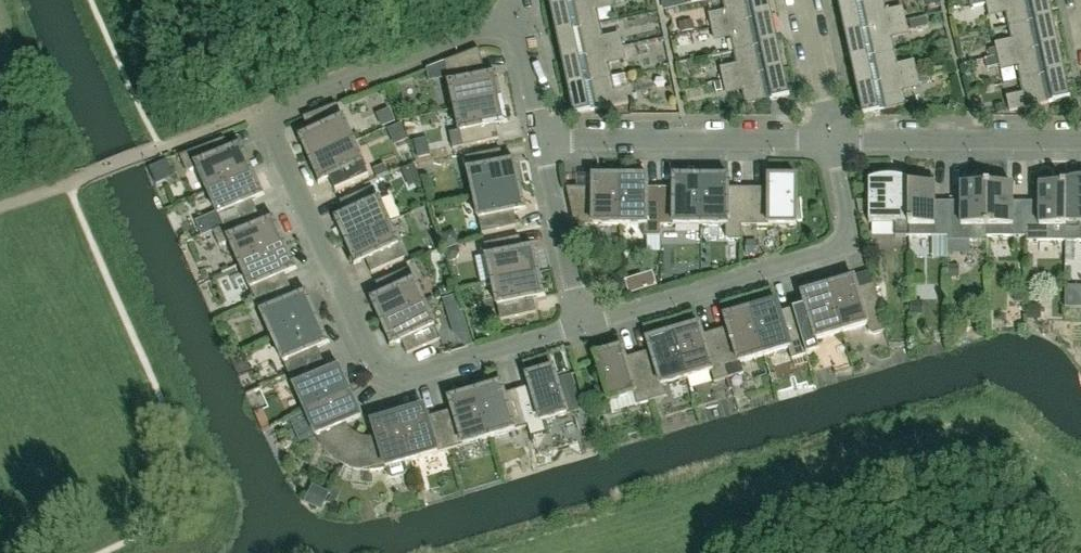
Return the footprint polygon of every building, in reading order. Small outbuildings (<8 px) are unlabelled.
[(597,7),(614,3),(613,0),(585,0),(551,7),(557,34),(601,25),(597,7)] [(664,10),(686,5),(685,0),(662,0),(664,10)] [(769,0),(723,0),(727,16),(710,20),(712,29),(773,16),(769,0)] [(884,0),(877,0),(840,8),(846,35),(906,22),(904,13),(888,16),(884,0)] [(987,4),(989,17),(1006,14),(1009,27),(1053,18),(1049,0),(1006,0),(987,4)] [(778,43),(773,16),(712,29),(714,38),(730,34),(734,52),(778,43)] [(927,18),(909,21),(911,30),(929,26),(927,18)] [(1059,45),(1053,18),(1009,27),(1013,45),(996,49),(998,58),(1059,45)] [(693,21),(679,24),(681,33),(695,30),(693,21)] [(896,52),(892,34),(908,31),(906,22),(846,35),(851,62),(896,52)] [(605,43),(601,25),(557,34),(563,61),(623,48),(621,39),(605,43)] [(784,69),(778,43),(734,52),(738,70),(722,73),(724,82),(784,69)] [(1065,72),(1059,45),(998,58),(1000,67),(1017,63),(1020,81),(1065,72)] [(613,79),(609,60),(625,57),(623,48),(563,61),(568,88),(613,79)] [(996,49),(989,50),(991,59),(998,58),(996,49)] [(501,100),(496,76),(486,78),(480,50),(445,63),(455,109),(501,100)] [(899,70),(896,52),(851,62),(857,88),(918,75),(916,66),(899,70)] [(991,59),(986,61),(988,69),(1000,67),(998,58),(991,59)] [(790,97),(784,69),(724,82),(725,91),(742,88),(746,106),(790,97)] [(1071,99),(1065,72),(1020,81),(1024,99),(1008,102),(1010,112),(1071,99)] [(929,73),(918,75),(920,84),(931,82),(929,73)] [(907,106),(903,88),(920,84),(918,75),(857,88),(863,116),(907,106)] [(616,96),(613,79),(568,88),(574,116),(635,102),(633,92),(616,96)] [(1003,87),(1003,99),(1020,99),(1020,87),(1003,87)] [(496,126),(506,124),(501,100),(455,109),(460,132),(450,134),(453,150),(463,147),(499,140),(496,126)] [(1005,104),(995,106),(997,115),(1007,113),(1005,104)] [(354,142),(337,105),(303,118),(310,134),(301,139),(311,161),(354,142)] [(252,172),(241,147),(231,151),(225,139),(180,157),(187,173),(197,168),(208,191),(252,172)] [(369,178),(354,142),(311,161),(321,184),(330,179),(336,193),(369,178)] [(520,186),(515,162),(505,165),(502,151),(466,158),(474,196),(520,186)] [(384,165),(373,170),(377,178),(388,174),(384,165)] [(208,191),(217,213),(196,222),(202,237),(213,233),(258,213),(253,201),(263,197),(252,172),(208,191)] [(621,226),(621,177),(594,177),(594,189),(567,188),(575,226),(621,226)] [(661,226),(661,189),(648,189),(648,177),(621,177),(621,226),(646,226),(645,237),(661,237),(661,226)] [(701,226),(701,177),(674,177),(674,189),(661,189),(661,226),(701,226)] [(742,241),(742,226),(742,189),(729,189),(729,178),(701,177),(701,226),(726,226),(726,241),(742,241)] [(802,222),(801,200),(797,200),(797,178),(769,178),(769,189),(742,189),(742,226),(797,226),(797,222),(802,222)] [(910,237),(910,227),(909,227),(909,185),(910,185),(910,182),(904,180),(899,179),(895,178),(889,178),(882,178),(878,179),(874,180),(870,182),(870,224),(895,224),(895,237),(910,237)] [(935,210),(935,178),(910,178),(910,182),(910,185),(909,185),(909,227),(910,227),(910,237),(935,237),(948,237),(948,210),(935,210)] [(1080,178),(1075,179),(1071,180),(1065,182),(1065,186),(1066,186),(1066,227),(1065,227),(1065,230),(1066,230),(1066,242),(1080,242),(1080,178)] [(515,212),(525,210),(520,186),(474,196),(482,234),(518,227),(515,212)] [(988,242),(987,237),(988,186),(962,186),(962,210),(948,210),(948,237),(948,242),(988,242)] [(1013,210),(1013,186),(988,186),(987,237),(1026,237),(1027,237),(1027,210),(1013,210)] [(1066,186),(1065,186),(1040,186),(1040,210),(1027,210),(1027,237),(1026,237),(1026,242),(1066,242),(1066,230),(1065,230),(1065,227),(1066,227),(1066,186)] [(390,223),(374,188),(341,203),(346,216),(337,220),(347,242),(390,223)] [(285,245),(274,221),(263,225),(258,213),(213,233),(220,247),(230,242),(240,265),(285,245)] [(405,259),(390,223),(347,242),(357,265),(366,261),(372,274),(405,259)] [(450,232),(442,234),(446,247),(459,243),(457,235),(450,232)] [(539,273),(533,249),(523,251),(520,237),(485,245),(493,283),(539,273)] [(746,241),(746,256),(756,256),(756,241),(746,241)] [(291,287),(285,275),(296,270),(285,245),(240,265),(254,296),(257,302),(291,287)] [(458,246),(445,250),(449,262),(456,260),(460,253),(458,246)] [(473,289),(488,288),(486,263),(471,264),(473,289)] [(948,268),(948,279),(960,279),(960,268),(948,268)] [(425,305),(410,269),(376,284),(382,297),(372,301),(382,324),(425,305)] [(534,299),(544,297),(539,273),(493,283),(501,321),(537,313),(534,299)] [(836,311),(842,333),(867,326),(869,332),(874,334),(885,331),(875,285),(861,289),(857,278),(854,279),(828,287),(836,311)] [(317,319),(306,294),(296,299),(291,287),(257,302),(273,339),(274,338),(317,319)] [(842,333),(836,311),(828,287),(802,295),(806,305),(793,309),(797,322),(807,356),(821,352),(817,341),(842,333)] [(1014,293),(1014,304),(1022,304),(1022,293),(1014,293)] [(254,296),(243,301),(246,307),(257,302),(254,296)] [(456,296),(444,300),(446,308),(458,304),(456,296)] [(923,301),(911,301),(911,315),(924,315),(923,301)] [(807,356),(797,322),(793,309),(780,313),(777,302),(751,310),(758,334),(765,357),(789,349),(792,360),(807,356)] [(441,340),(425,305),(382,324),(392,346),(402,342),(408,355),(439,341),(441,340)] [(1027,307),(1027,320),(1039,320),(1039,307),(1027,307)] [(726,368),(730,379),(745,374),(742,364),(765,357),(758,334),(751,310),(725,318),(728,328),(716,332),(720,346),(726,368)] [(323,361),(318,349),(328,344),(317,319),(274,338),(273,339),(289,376),(295,373),(323,361)] [(466,324),(452,330),(458,345),(473,339),(466,324)] [(726,368),(720,346),(716,332),(703,336),(700,325),(674,333),(681,357),(688,380),(712,373),(715,383),(730,379),(726,368)] [(688,380),(681,357),(674,333),(648,341),(651,352),(638,355),(642,369),(652,402),(667,398),(664,387),(688,380)] [(652,402),(642,369),(638,355),(626,359),(622,348),(596,356),(613,414),(637,407),(652,402)] [(407,368),(428,362),(425,352),(404,359),(407,368)] [(350,393),(339,368),(329,373),(323,361),(295,373),(289,376),(306,413),(313,409),(350,393)] [(568,415),(554,369),(527,377),(530,388),(518,391),(528,427),(533,443),(543,440),(546,433),(543,423),(568,415)] [(490,439),(528,427),(518,391),(505,395),(502,384),(476,392),(490,439)] [(451,450),(490,439),(476,392),(450,400),(453,411),(440,414),(451,450)] [(349,428),(347,424),(361,418),(350,393),(313,409),(306,413),(317,437),(319,443),(323,448),(327,453),(330,456),(333,459),(338,462),(342,464),(346,466),(350,456),(359,436),(355,434),(352,431),(349,428)] [(412,462),(451,450),(440,414),(428,418),(424,407),(398,415),(412,462)] [(405,464),(412,462),(398,415),(372,423),(377,438),(372,438),(367,438),(363,437),(359,436),(350,456),(346,466),(351,469),(355,470),(361,471),(366,471),(370,472),(376,471),(382,470),(386,470),(388,477),(393,478),(405,475),(407,471),(405,464)]
